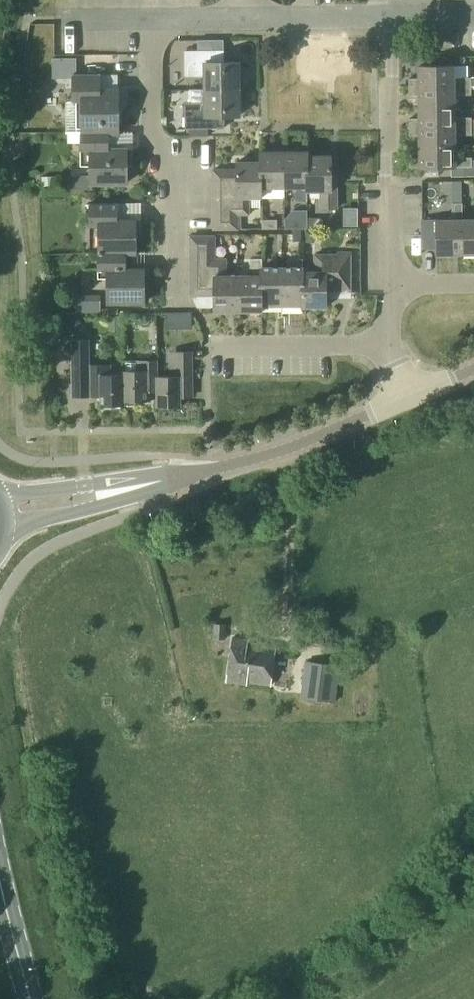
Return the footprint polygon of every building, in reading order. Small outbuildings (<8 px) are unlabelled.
[(85,42),(103,42),(103,32),(85,32),(85,42)] [(223,41),(197,41),(197,52),(185,52),(185,77),(205,77),(205,90),(239,90),(238,63),(216,63),(216,52),(223,52),(223,41)] [(80,135),(108,135),(118,135),(118,91),(100,91),(100,74),(76,74),(76,58),(52,58),(52,79),(72,79),(71,103),(76,103),(76,128),(80,128),(80,135)] [(458,75),(473,76),(473,63),(458,63),(458,75)] [(409,88),(470,87),(470,78),(454,79),(454,67),(419,67),(419,79),(409,79),(409,88)] [(420,108),(455,107),(454,96),(470,95),(470,87),(409,88),(410,96),(420,96),(420,108)] [(239,90),(205,90),(205,104),(186,105),(186,129),(224,128),(224,117),(239,116),(239,90)] [(410,128),(471,127),(470,118),(455,118),(455,107),(420,108),(420,119),(410,119),(410,128)] [(420,148),(455,148),(455,136),(471,136),(471,127),(410,128),(410,136),(420,136),(420,148)] [(108,150),(108,135),(80,135),(80,166),(90,166),(90,183),(127,183),(126,163),(131,162),(130,150),(108,150)] [(410,168),(451,168),(451,177),(472,176),(471,167),(472,167),(472,159),(455,159),(455,148),(420,148),(420,159),(410,160),(410,168)] [(261,188),(262,189),(284,188),(284,152),(260,153),(260,163),(261,163),(261,188)] [(307,156),(308,156),(308,152),(284,152),(284,188),(307,188),(308,188),(307,156)] [(308,188),(307,188),(307,193),(321,193),(321,209),(337,209),(337,174),(331,174),(330,156),(308,156),(307,156),(308,188)] [(263,199),(262,189),(261,188),(261,163),(260,163),(236,163),(236,171),(237,171),(237,183),(237,195),(237,206),(237,215),(250,215),(250,199),(263,199)] [(213,183),(237,183),(237,171),(236,171),(213,171),(213,183)] [(41,177),(42,189),(54,189),(53,176),(41,177)] [(213,195),(237,195),(237,183),(213,183),(213,195)] [(213,206),(237,206),(237,195),(213,195),(213,206)] [(97,255),(125,255),(134,254),(134,232),(140,232),(140,220),(117,219),(116,204),(89,204),(90,250),(97,250),(97,255)] [(462,220),(462,204),(452,204),(452,220),(422,220),(422,248),(436,248),(436,255),(463,255),(463,220),(462,220)] [(237,218),(237,215),(237,206),(213,206),(213,218),(237,218)] [(284,229),(292,229),(300,229),(306,229),(306,211),(292,211),(284,219),(284,229)] [(237,218),(213,218),(213,230),(237,230),(237,218)] [(261,229),(276,229),(276,220),(261,220),(261,229)] [(463,220),(463,255),(473,254),(473,220),(463,220)] [(190,249),(214,248),(214,236),(189,236),(190,249)] [(214,260),(214,259),(214,248),(190,249),(190,260),(214,260)] [(125,255),(97,255),(98,278),(108,279),(108,303),(144,303),(145,269),(125,269),(125,255)] [(261,268),(262,268),(261,259),(260,259),(260,255),(253,255),(254,259),(249,259),(249,276),(237,276),(237,312),(261,312),(262,301),(261,301),(261,268)] [(303,300),(302,301),(302,307),(326,306),(326,289),(337,289),(337,283),(350,283),(350,255),(315,255),(315,272),(303,272),(303,300)] [(237,312),(237,276),(225,276),(225,259),(214,259),(214,260),(214,272),(215,284),(215,296),(213,296),(213,312),(237,312)] [(190,272),(214,272),(214,260),(190,260),(190,272)] [(261,301),(262,301),(281,301),(281,268),(262,268),(261,268),(261,301)] [(303,272),(303,268),(281,268),(281,301),(302,301),(303,300),(303,272)] [(190,284),(215,284),(214,272),(190,272),(190,284)] [(190,296),(213,296),(215,296),(215,284),(190,284),(190,296)] [(92,295),(92,313),(100,313),(100,295),(92,295)] [(108,331),(122,331),(121,316),(108,316),(108,331)] [(70,341),(71,379),(72,398),(88,397),(88,391),(100,391),(100,406),(124,405),(124,401),(124,375),(110,375),(110,365),(88,366),(87,340),(70,341)] [(157,392),(156,392),(157,407),(181,407),(181,391),(193,391),(192,352),(170,352),(170,376),(157,376),(157,392)] [(157,376),(157,359),(136,360),(136,369),(123,369),(124,375),(124,401),(148,401),(148,392),(156,392),(157,392),(157,376)] [(225,639),(225,624),(213,624),(212,638),(225,639)] [(269,686),(274,647),(248,643),(248,640),(233,638),(226,682),(246,685),(247,683),(269,686)] [(305,661),(301,686),(313,688),(311,700),(335,703),(340,666),(305,661)]
